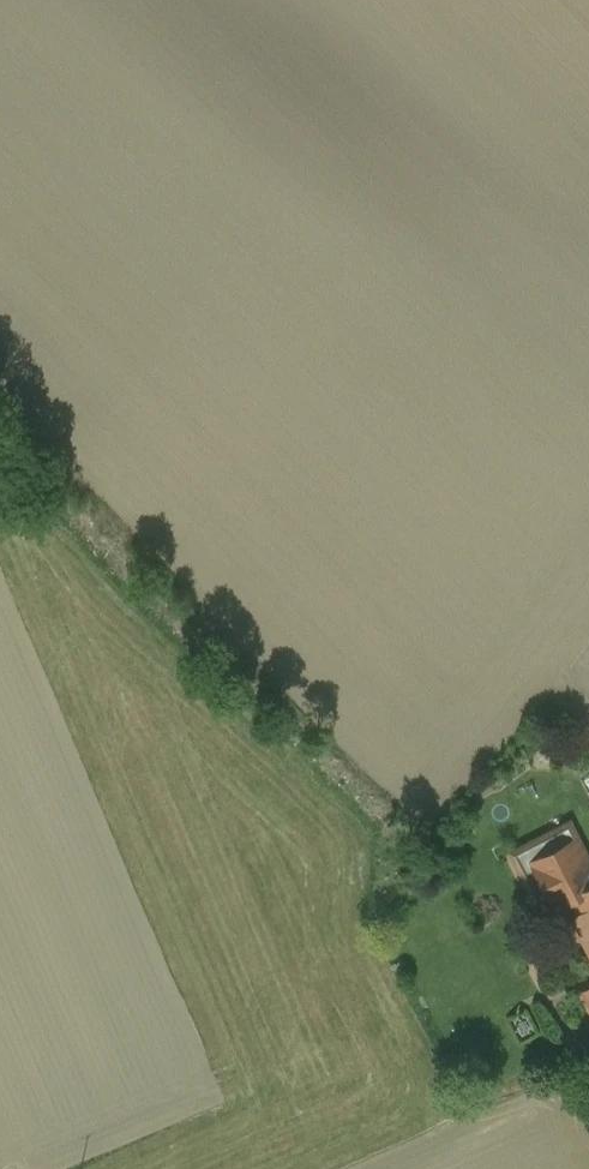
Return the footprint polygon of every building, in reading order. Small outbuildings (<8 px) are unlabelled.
[(588,886),(588,867),(569,829),(526,851),(538,874),(531,877),(549,911),(564,903),(562,900),(588,886)] [(562,900),(564,903),(588,951),(588,886),(562,900)] [(579,992),(588,1010),(588,987),(579,992)]
